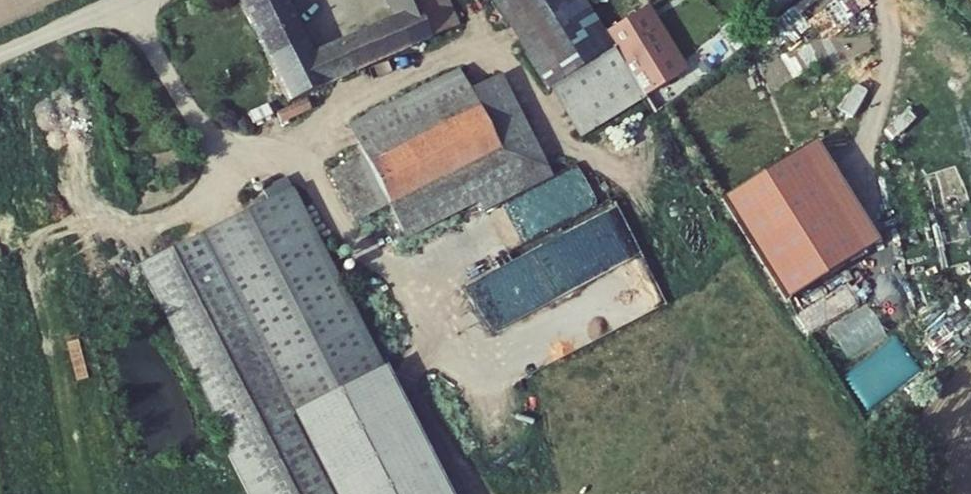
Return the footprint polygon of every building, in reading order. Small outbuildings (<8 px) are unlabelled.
[(427,0),(401,0),(409,18),(326,53),(299,0),(248,0),(304,106),(444,42),(424,1),(427,0)] [(444,42),(470,29),(456,0),(427,0),(424,1),(444,42)] [(524,9),(593,157),(658,127),(598,0),(544,0),(524,9)] [(345,172),(369,226),(402,212),(518,161),(490,100),(480,79),(365,129),(378,158),(345,172)] [(564,181),(521,86),(490,100),(518,161),(402,212),(416,245),(564,181)] [(818,138),(723,193),(784,298),(879,243),(818,138)] [(391,374),(308,190),(153,261),(236,445),(391,374)] [(666,304),(645,258),(561,296),(582,342),(666,304)] [(833,326),(848,355),(888,335),(873,305),(833,326)] [(868,406),(925,373),(905,338),(848,370),(868,406)] [(391,374),(236,445),(230,447),(251,493),(446,493),(391,374)]
